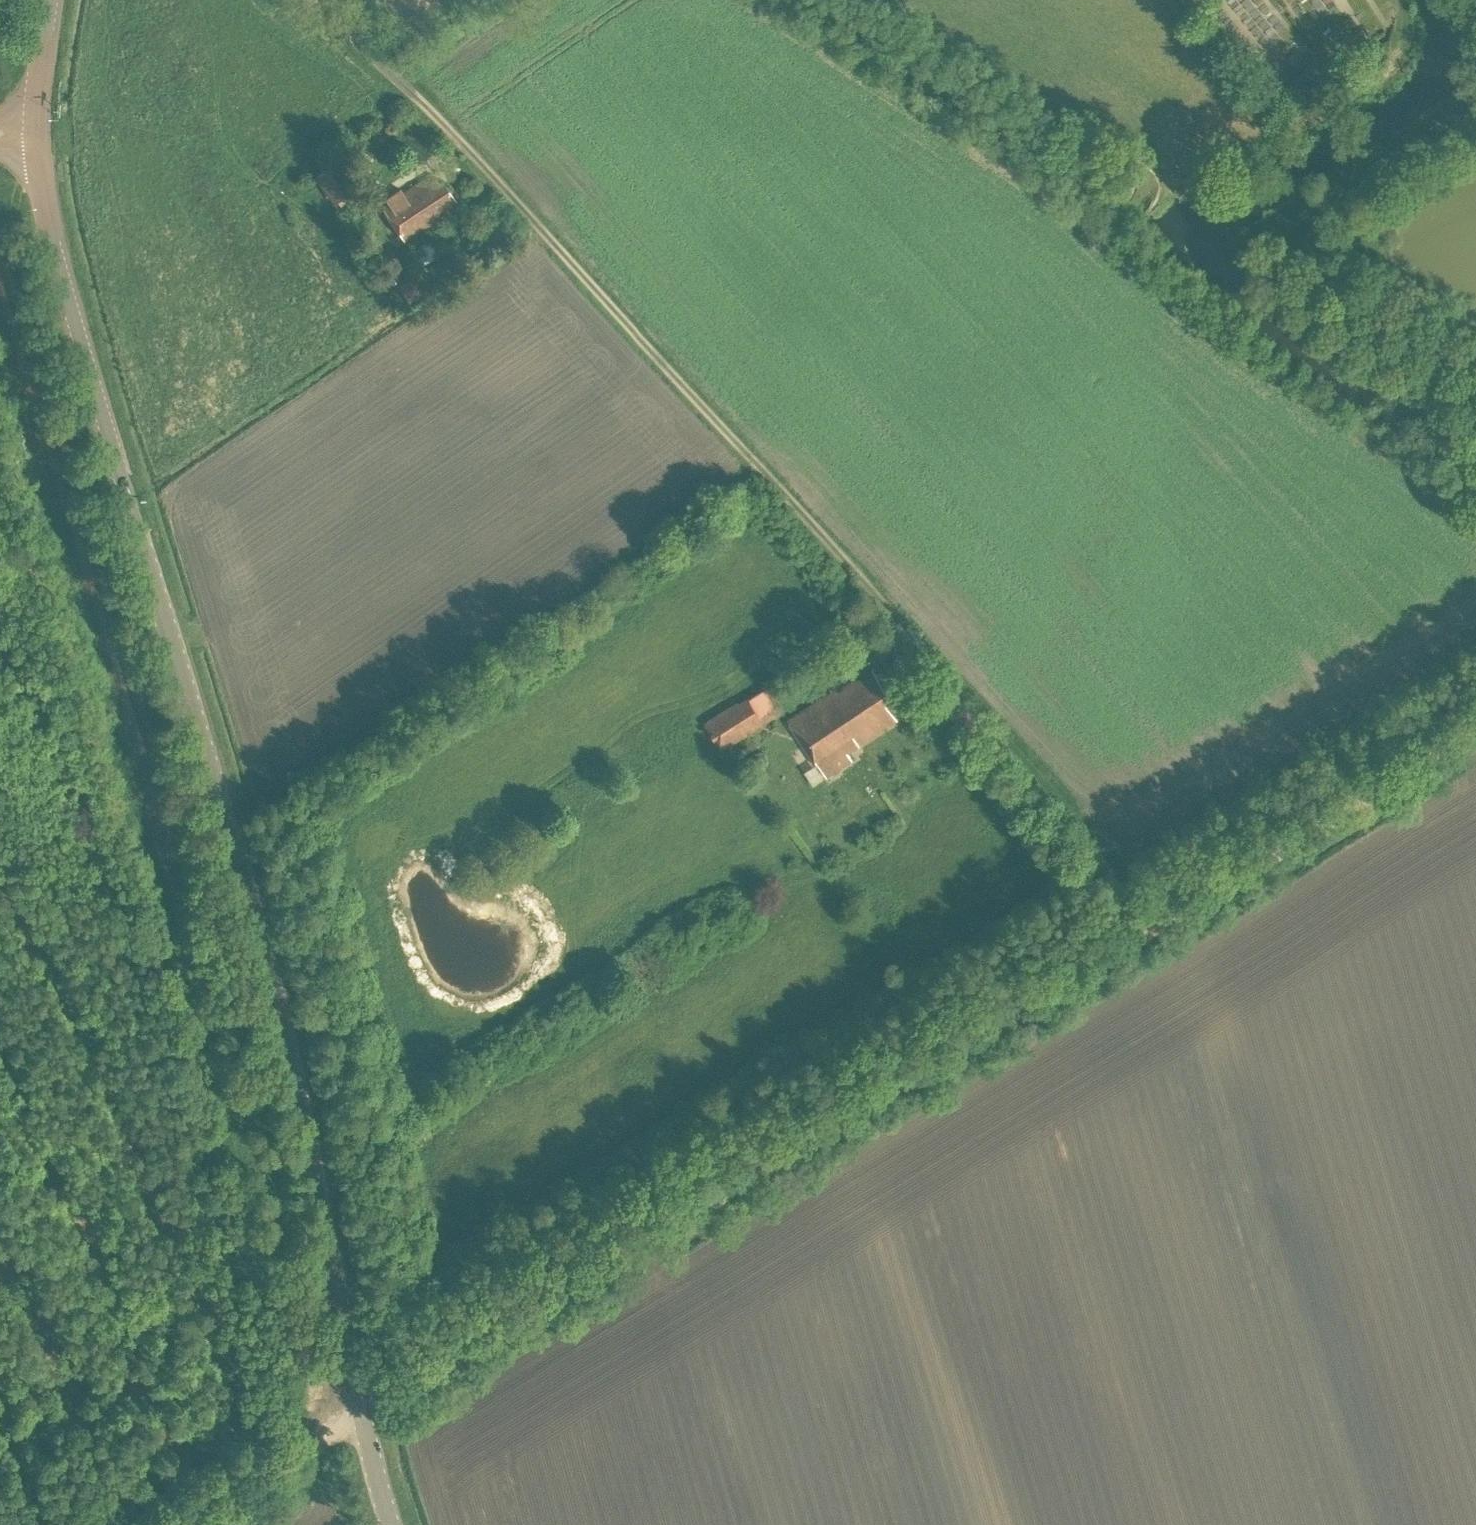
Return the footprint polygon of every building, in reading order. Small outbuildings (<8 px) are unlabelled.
[(337,161),(317,175),(336,203),(356,188),(337,161)] [(388,203),(382,207),(404,240),(459,204),(442,180),(438,183),(433,175),(417,185),(416,184),(403,193),(400,189),(385,199),(388,203)] [(836,689),(788,720),(821,769),(822,768),(827,775),(853,759),(848,751),(898,719),(887,702),(893,698),(873,667),(838,691),(836,689)] [(751,696),(705,723),(721,749),(766,722),(751,696)]
